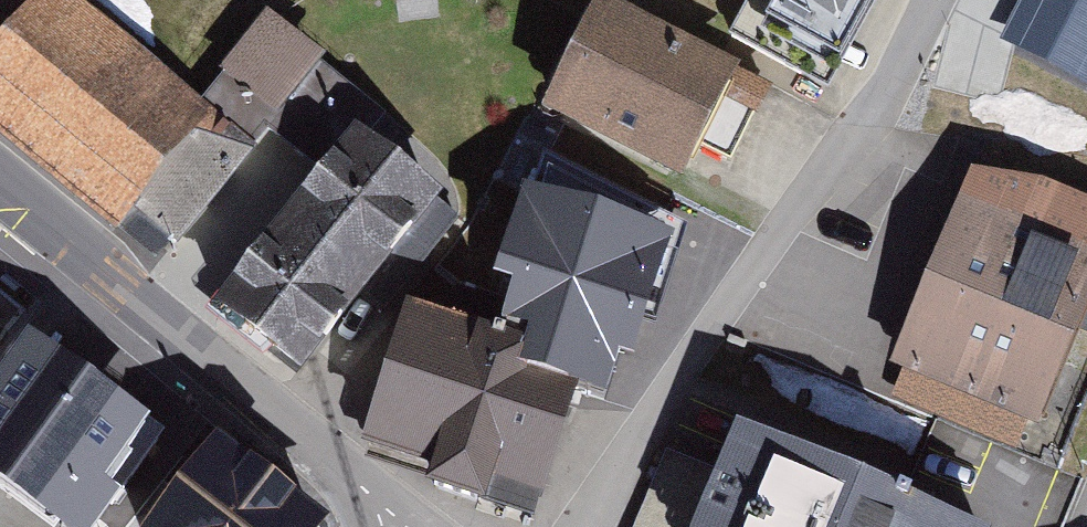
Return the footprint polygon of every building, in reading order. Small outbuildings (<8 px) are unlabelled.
[(753,27),(845,83),(871,43),(902,0),(767,0),(753,27)] [(0,65),(0,113),(134,229),(213,139),(55,2),(0,65)] [(757,68),(619,6),(574,107),(711,169),(757,68)] [(227,288),(357,106),(281,52),(151,234),(227,288)] [(321,378),(452,198),(370,139),(240,319),(321,378)] [(987,180),(919,382),(1062,436),(1086,369),(1086,213),(987,180)] [(619,385),(663,240),(550,205),(506,350),(619,385)] [(390,456),(567,510),(605,386),(428,331),(390,456)] [(35,344),(0,405),(0,491),(52,526),(100,526),(164,421),(35,344)] [(230,442),(173,526),(333,526),(340,517),(230,442)] [(738,447),(707,526),(945,526),(738,447)]
